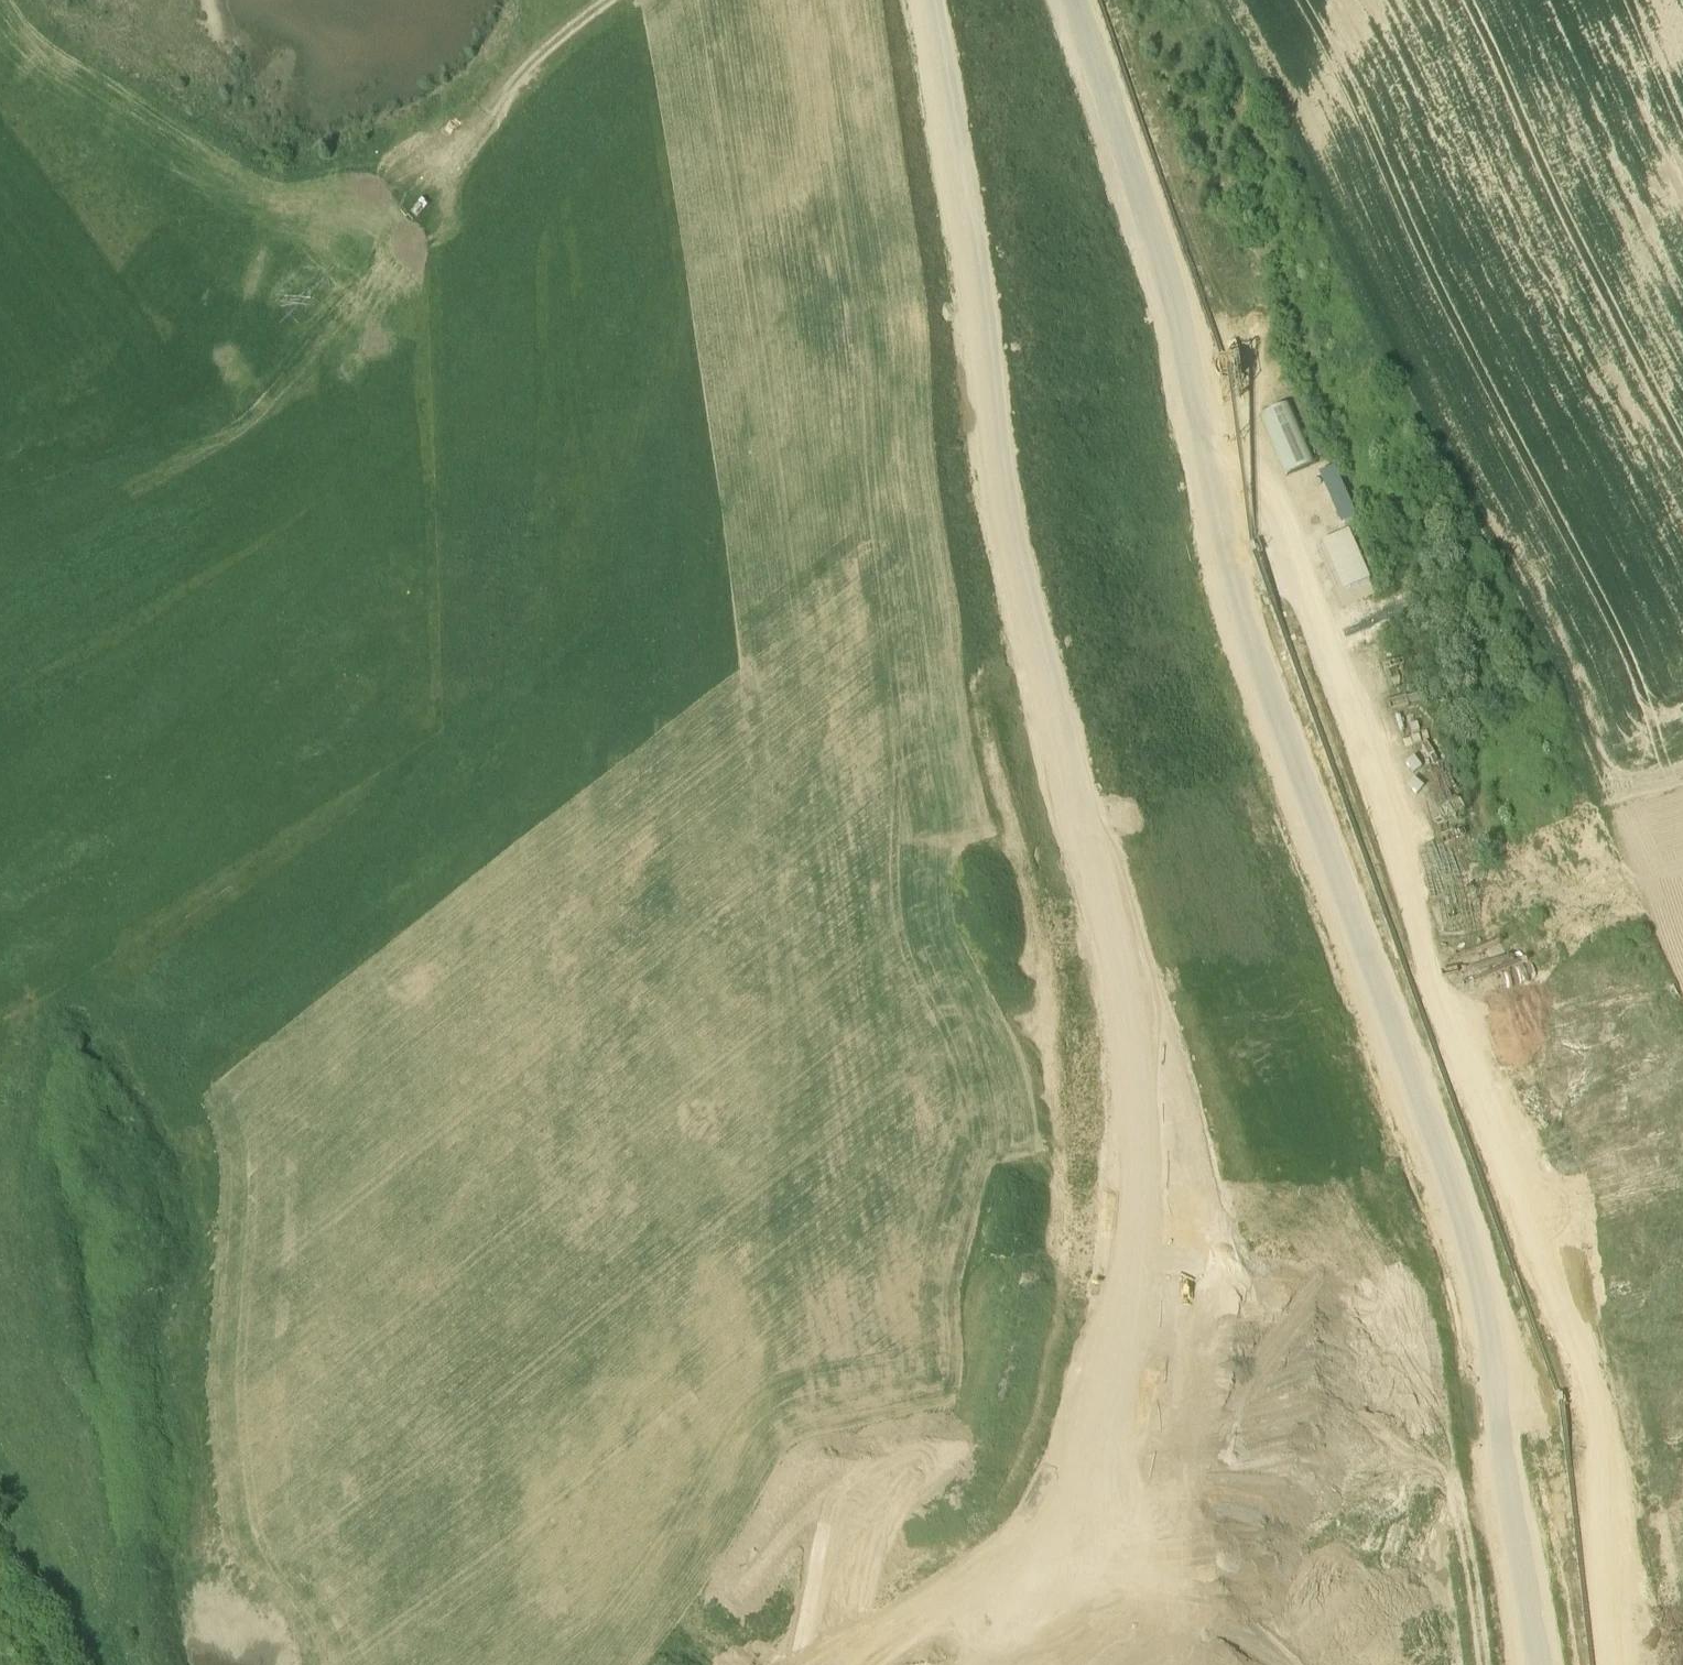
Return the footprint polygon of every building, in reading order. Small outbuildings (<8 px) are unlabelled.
[(1292,369),(1263,380),(1285,440),(1314,429),(1292,369)] [(1347,496),(1317,509),(1339,560),(1369,547),(1347,496)]
